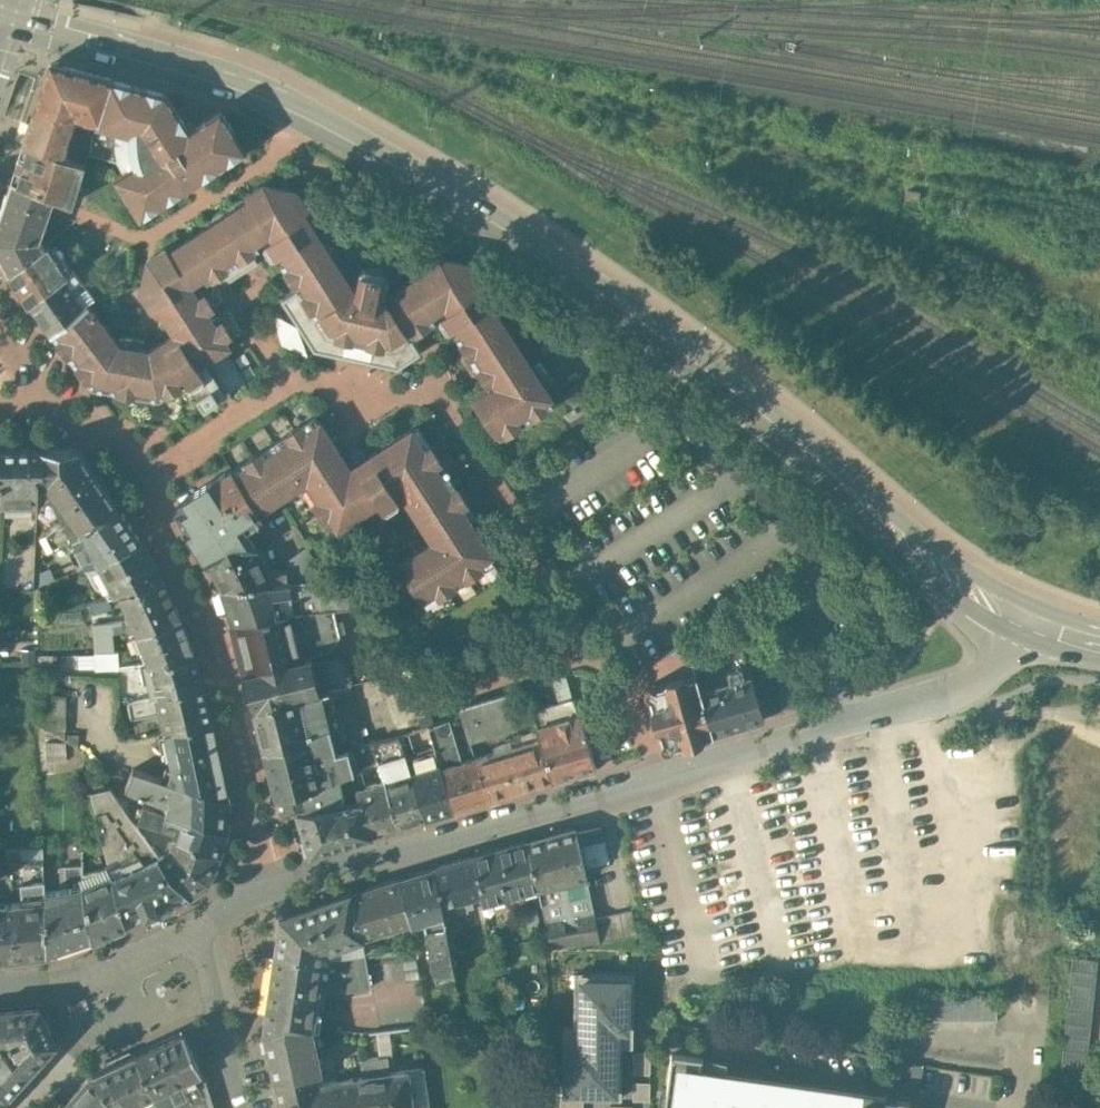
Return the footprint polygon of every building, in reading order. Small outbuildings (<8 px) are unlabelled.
[(111,78),(65,66),(59,78),(41,114),(43,115),(41,120),(42,121),(40,126),(32,124),(28,134),(26,133),(24,142),(85,163),(88,152),(111,78)] [(191,184),(129,83),(111,78),(88,152),(117,160),(123,170),(115,175),(140,216),(191,184)] [(129,83),(191,184),(246,148),(220,109),(189,128),(166,92),(129,83)] [(85,163),(24,142),(11,180),(54,197),(72,204),(85,163)] [(42,235),(52,202),(54,197),(14,181),(12,188),(0,224),(0,227),(42,235)] [(88,303),(57,327),(78,355),(77,356),(81,361),(75,365),(86,379),(92,375),(96,381),(118,385),(116,391),(134,394),(135,388),(157,392),(162,389),(166,395),(181,385),(177,379),(183,375),(188,384),(192,385),(195,383),(200,392),(195,395),(203,407),(245,380),(224,349),(229,345),(225,338),(231,334),(221,319),(215,323),(207,311),(214,307),(204,292),(197,296),(190,285),(215,269),(225,284),(253,266),(243,250),(269,234),(272,238),(264,244),(263,247),(265,250),(269,257),(273,258),(282,253),(302,284),(281,298),(314,348),(331,352),(397,367),(421,352),(413,340),(407,331),(445,306),(448,310),(439,316),(438,319),(445,330),(449,330),(457,325),(472,348),(462,354),(461,358),(471,375),(475,375),(485,369),(494,384),(472,398),(472,399),(471,400),(463,405),(462,409),(472,425),(476,426),(485,420),(494,433),(502,428),(506,434),(520,424),(517,418),(529,411),(533,417),(548,407),(544,401),(552,396),(470,268),(438,262),(384,296),(389,274),(386,270),(364,265),(360,268),(355,290),(354,290),(294,195),(263,189),(154,259),(146,290),(173,332),(149,348),(119,342),(88,303)] [(0,227),(0,256),(9,273),(45,245),(41,239),(42,235),(0,227)] [(45,245),(9,273),(29,303),(67,273),(48,243),(45,245)] [(67,273),(29,303),(50,332),(88,303),(94,298),(72,269),(67,273)] [(494,286),(500,301),(512,297),(506,282),(494,286)] [(575,408),(564,415),(567,419),(577,412),(575,408)] [(350,467),(320,419),(306,428),(302,422),(286,433),(289,439),(264,455),(260,449),(244,459),(248,465),(235,473),(260,511),(306,481),(317,498),(311,502),(322,519),(328,515),(337,528),(378,501),(383,509),(387,510),(397,503),(398,499),(393,492),(398,489),(431,540),(397,562),(422,599),(435,591),(439,597),(456,586),(452,580),(463,572),(468,579),(484,568),(479,562),(493,553),(462,506),(469,502),(458,485),(452,489),(435,464),(442,460),(431,443),(424,448),(411,427),(350,467)] [(41,448),(1,448),(1,490),(1,502),(38,502),(39,487),(38,487),(39,471),(45,471),(41,448)] [(79,448),(41,448),(45,471),(43,485),(47,483),(84,455),(79,448)] [(73,535),(119,505),(84,455),(47,483),(54,499),(43,506),(42,516),(47,516),(59,508),(65,521),(58,523),(41,534),(51,550),(73,535)] [(232,468),(211,481),(214,485),(198,496),(198,495),(196,496),(196,497),(193,499),(188,520),(196,532),(195,539),(199,545),(198,546),(208,561),(235,547),(257,545),(244,526),(262,515),(260,511),(235,473),(232,468)] [(119,505),(73,535),(86,565),(97,560),(143,540),(119,505)] [(143,540),(97,560),(98,562),(95,569),(99,575),(106,578),(115,595),(120,593),(163,578),(143,540)] [(257,546),(235,547),(208,561),(221,589),(222,589),(261,584),(274,583),(268,571),(257,546)] [(285,570),(268,571),(274,583),(286,582),(285,570)] [(163,578),(120,593),(131,617),(136,629),(138,632),(181,617),(163,578)] [(347,578),(327,579),(334,609),(350,608),(347,578)] [(286,582),(261,584),(222,589),(224,597),(233,622),(280,614),(293,613),(334,609),(327,579),(286,582)] [(0,590),(0,647),(19,647),(20,627),(28,628),(29,592),(0,590)] [(280,614),(233,622),(244,671),(304,656),(293,613),(280,614)] [(131,617),(92,623),(94,652),(113,651),(112,633),(136,629),(131,617)] [(138,632),(136,633),(148,663),(197,659),(181,617),(138,632)] [(113,651),(94,652),(96,667),(118,666),(117,651),(113,651)] [(690,654),(662,656),(628,678),(642,699),(650,697),(656,686),(696,674),(690,654)] [(304,656),(244,671),(254,708),(320,691),(353,683),(348,662),(338,656),(313,662),(311,655),(304,656)] [(148,663),(144,663),(152,696),(204,684),(197,659),(148,663)] [(79,755),(78,728),(66,729),(65,695),(52,695),(52,671),(39,671),(40,731),(46,730),(46,740),(65,740),(65,755),(79,755)] [(696,674),(656,686),(650,697),(653,707),(660,712),(663,722),(659,729),(662,740),(673,746),(713,734),(701,691),(696,674)] [(752,679),(701,691),(713,734),(765,719),(752,679)] [(152,696),(128,702),(131,717),(160,712),(165,731),(213,719),(204,684),(152,696)] [(320,691),(254,708),(264,748),(330,726),(320,691)] [(506,693),(458,707),(470,743),(517,728),(506,693)] [(583,725),(573,699),(531,712),(536,727),(539,739),(552,781),(595,769),(583,725)] [(450,717),(429,725),(436,749),(440,764),(441,767),(464,761),(450,717)] [(170,757),(221,759),(213,719),(165,731),(170,757)] [(429,725),(400,735),(407,758),(418,754),(436,749),(429,725)] [(330,726),(264,748),(271,774),(275,794),(333,778),(330,767),(329,767),(320,770),(317,759),(325,756),(325,755),(336,752),(330,726)] [(400,735),(372,742),(378,764),(383,780),(411,771),(407,758),(400,735)] [(539,739),(511,747),(525,790),(552,781),(539,739)] [(46,740),(44,740),(45,762),(65,761),(65,755),(65,740),(46,740)] [(511,747),(475,758),(488,800),(525,790),(511,747)] [(336,752),(325,755),(325,756),(329,767),(330,767),(333,778),(339,775),(354,770),(348,749),(336,752)] [(436,749),(418,754),(423,770),(440,764),(436,749)] [(440,764),(423,770),(418,754),(407,758),(411,771),(426,819),(454,810),(441,767),(440,764)] [(221,759),(170,757),(172,768),(168,781),(220,798),(225,781),(221,759)] [(464,761),(441,767),(454,810),(488,800),(475,758),(464,761)] [(378,764),(354,770),(339,775),(345,803),(362,801),(358,789),(383,781),(384,781),(383,780),(378,764)] [(168,781),(133,770),(127,786),(160,799),(163,792),(172,796),(167,812),(144,805),(140,819),(177,831),(175,836),(195,843),(194,847),(220,855),(227,831),(229,800),(220,798),(168,781)] [(411,771),(383,780),(384,781),(383,781),(397,827),(426,819),(411,771)] [(333,778),(275,794),(279,812),(297,810),(345,803),(339,775),(334,778),(333,778)] [(383,781),(358,789),(362,801),(363,801),(372,834),(397,827),(383,781)] [(110,788),(92,792),(97,814),(107,812),(124,806),(110,788)] [(345,803),(297,810),(310,853),(372,834),(363,801),(362,801),(345,803)] [(160,857),(124,806),(107,812),(144,863),(160,857)] [(144,863),(107,812),(97,814),(110,866),(112,876),(113,876),(144,863)] [(575,826),(528,840),(538,886),(539,887),(586,877),(584,868),(579,845),(577,832),(575,826)] [(601,827),(577,832),(579,845),(604,839),(601,827)] [(195,843),(175,836),(170,851),(169,851),(160,857),(190,896),(198,891),(203,887),(208,880),(212,873),(217,863),(220,855),(194,847),(195,843)] [(604,839),(579,845),(584,868),(609,862),(604,839)] [(528,840),(475,855),(483,893),(482,894),(483,902),(538,886),(528,840)] [(475,855),(434,867),(447,931),(452,930),(459,929),(454,901),(465,898),(467,905),(473,903),(471,897),(482,894),(483,893),(475,855)] [(144,863),(113,876),(126,923),(190,896),(160,857),(144,863)] [(9,863),(12,885),(21,884),(23,902),(5,904),(5,903),(0,904),(0,958),(45,953),(44,890),(44,860),(9,863)] [(110,866),(82,874),(83,884),(83,886),(92,938),(126,923),(113,876),(112,876),(110,866)] [(434,867),(400,877),(410,923),(411,923),(424,920),(435,979),(456,976),(451,948),(447,931),(434,867)] [(400,877),(350,892),(364,938),(410,923),(400,877)] [(586,877),(539,887),(545,919),(593,910),(586,877)] [(83,884),(44,890),(45,953),(92,938),(83,886),(83,884)] [(364,938),(350,892),(281,917),(275,952),(323,959),(325,952),(364,938)] [(632,909),(595,917),(600,941),(637,933),(632,909)] [(593,910),(545,919),(552,947),(600,941),(595,917),(593,910)] [(364,938),(325,952),(323,959),(366,953),(364,938)] [(323,959),(275,952),(266,1015),(264,1032),(312,1028),(313,1018),(318,992),(323,959)] [(366,953),(323,959),(318,992),(338,993),(371,987),(366,953)] [(1098,959),(1073,957),(1072,970),(1097,973),(1098,959)] [(571,971),(572,1018),(560,1018),(560,1050),(571,1050),(571,1094),(629,1094),(629,1034),(644,1034),(644,970),(571,971)] [(1097,973),(1072,970),(1070,983),(1096,986),(1097,973)] [(1096,986),(1070,983),(1069,996),(1094,999),(1096,986)] [(997,994),(921,994),(921,1019),(997,1019),(997,994)] [(1094,999),(1069,996),(1067,1009),(1093,1012),(1094,999)] [(0,1009),(0,1038),(9,1037),(11,1039),(10,1039),(12,1043),(13,1043),(19,1055),(14,1059),(29,1072),(57,1043),(40,1005),(0,1009)] [(1093,1012),(1067,1009),(1066,1022),(1091,1025),(1093,1012)] [(1091,1025),(1066,1022),(1064,1035),(1090,1038),(1091,1025)] [(312,1028),(264,1032),(274,1081),(309,1073),(321,1071),(312,1028)] [(137,1053),(155,1093),(152,1094),(158,1107),(178,1107),(180,1107),(208,1094),(200,1072),(203,1071),(184,1031),(137,1053)] [(1090,1038),(1064,1035),(1063,1049),(1089,1051),(1090,1038)] [(1,1048),(0,1046),(0,1088),(8,1096),(29,1072),(14,1059),(1,1048)] [(1089,1051),(1063,1049),(1062,1062),(1087,1065),(1089,1051)] [(702,1068),(703,1057),(672,1052),(664,1107),(666,1107),(885,1107),(886,1100),(884,1100),(885,1093),(702,1068)] [(137,1053),(93,1074),(117,1107),(121,1107),(134,1102),(152,1094),(155,1093),(137,1053)] [(390,1073),(387,1056),(361,1060),(364,1077),(366,1094),(367,1094),(369,1107),(413,1107),(411,1092),(427,1090),(424,1068),(390,1073)] [(1087,1065),(1062,1062),(1060,1075),(1086,1078),(1087,1065)] [(274,1081),(280,1107),(325,1107),(324,1098),(322,1083),(312,1085),(309,1073),(274,1081)] [(93,1074),(65,1104),(68,1107),(117,1107),(93,1074)] [(322,1083),(324,1098),(325,1107),(369,1107),(367,1094),(366,1094),(364,1077),(322,1083)] [(411,1092),(413,1107),(429,1107),(427,1090),(411,1092)] [(180,1107),(181,1107),(212,1107),(208,1094),(180,1107)]
